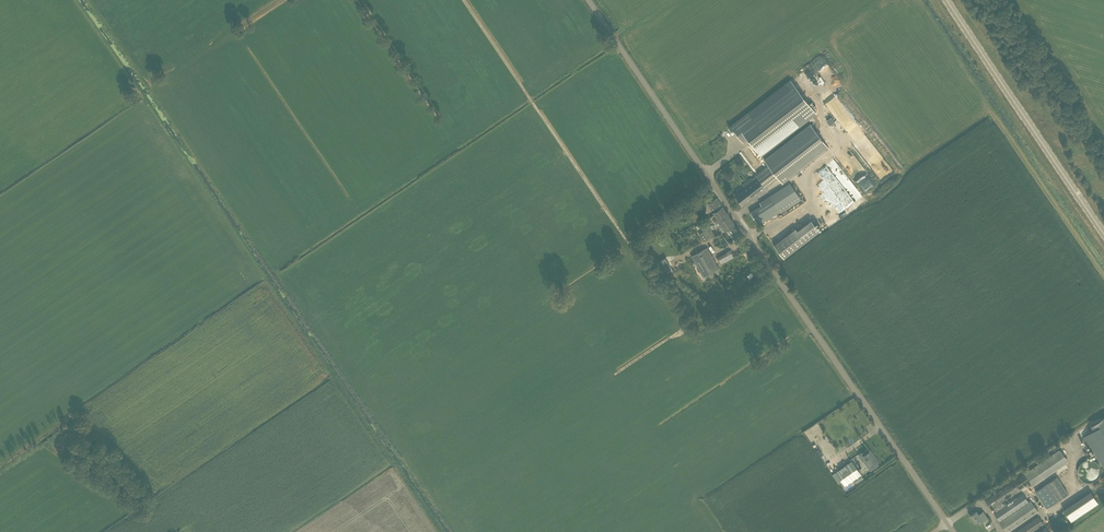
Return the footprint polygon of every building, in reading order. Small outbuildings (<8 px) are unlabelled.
[(747,138),(761,155),(816,113),(791,80),(731,127),(743,142),(747,138)] [(855,129),(855,119),(826,119),(826,124),(833,124),(833,129),(855,129)] [(778,178),(783,184),(829,148),(810,124),(764,159),(769,166),(756,175),(755,174),(742,185),(745,189),(740,192),(735,196),(742,205),(746,202),(778,178)] [(800,197),(789,183),(759,203),(761,205),(750,212),(758,225),(800,197)] [(717,198),(708,204),(713,212),(712,212),(725,231),(735,224),(717,198)] [(833,211),(825,215),(828,220),(835,215),(833,211)] [(714,235),(706,220),(700,224),(704,231),(699,234),(703,241),(708,239),(708,238),(714,235)] [(794,230),(793,228),(771,244),(781,259),(817,233),(808,220),(794,230)] [(707,247),(691,256),(703,277),(715,271),(718,269),(719,269),(707,247)] [(716,257),(720,264),(733,257),(729,250),(716,257)] [(1093,424),(1096,428),(1083,437),(1103,468),(1103,416),(1093,424)] [(863,455),(860,458),(863,461),(864,461),(870,470),(878,465),(876,462),(877,462),(874,458),(875,457),(871,451),(870,451),(868,449),(862,453),(863,455)] [(999,521),(998,521),(1006,531),(1008,531),(1038,511),(1030,499),(1028,501),(1022,493),(1007,504),(1004,500),(1030,482),(1033,486),(1068,462),(1059,450),(1024,473),(985,501),(990,509),(993,507),(996,512),(994,513),(999,521)] [(1099,462),(1083,460),(1083,464),(1080,464),(1079,477),(1097,479),(1099,462)] [(840,469),(833,475),(839,484),(842,481),(846,486),(861,475),(851,461),(840,469)] [(1068,493),(1057,476),(1035,491),(1046,507),(1068,493)] [(1063,509),(1071,522),(1099,503),(1090,491),(1063,509)] [(980,522),(984,519),(987,518),(983,511),(979,514),(976,510),(970,515),(975,522),(978,520),(980,522)] [(1043,523),(1038,516),(1015,531),(1031,531),(1043,523)]
